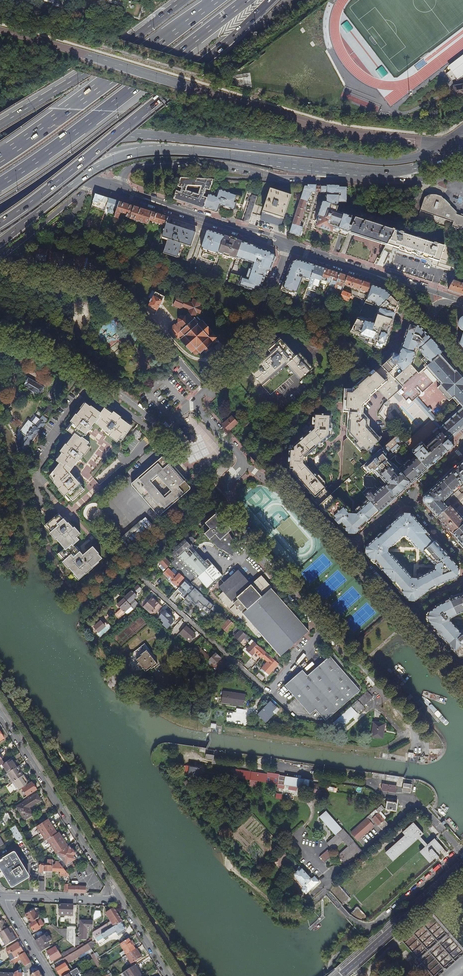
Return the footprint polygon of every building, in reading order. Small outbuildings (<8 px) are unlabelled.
[(458,78),(462,74),(462,55),(449,66),(452,69),(447,74),(449,76),(454,72),(458,78)] [(376,70),(382,77),(387,73),(381,66),(376,70)] [(458,99),(462,98),(462,84),(454,86),(456,96),(458,96),(458,99)] [(176,191),(174,199),(180,201),(204,209),(208,195),(213,180),(200,179),(196,179),(181,178),(177,189),(181,190),(181,192),(176,191)] [(316,186),(316,185),(308,184),(308,186),(305,186),(299,203),(293,221),(289,233),(300,236),(300,235),(300,234),(300,232),(301,232),(302,229),(303,226),(301,225),(302,223),(301,221),(302,218),(304,212),(306,212),(306,210),(305,210),(307,203),(308,204),(309,202),(308,202),(310,195),(311,195),(312,193),(311,193),(311,191),(316,191),(316,186)] [(339,187),(340,186),(327,185),(327,187),(321,186),(321,193),(327,193),(326,202),(322,201),(321,206),(323,207),(323,210),(320,209),(314,226),(346,237),(348,232),(351,226),(349,226),(352,216),(345,214),(340,213),(337,214),(336,212),(337,210),(336,210),(339,202),(347,202),(347,187),(339,187)] [(293,221),(299,203),(290,200),(291,195),(270,189),(269,193),(260,190),(257,197),(255,205),(264,208),(263,212),(283,219),(285,215),(288,216),(287,219),(293,221)] [(204,209),(232,218),(239,197),(228,193),(218,190),(216,197),(208,195),(204,209)] [(242,211),(246,212),(251,195),(247,193),(246,196),(245,199),(242,211)] [(103,196),(96,194),(92,206),(105,211),(107,207),(110,199),(103,196)] [(245,222),(249,223),(255,205),(257,197),(251,195),(246,212),(243,222),(245,222)] [(462,216),(456,214),(456,213),(453,208),(450,206),(447,203),(446,202),(441,197),(435,195),(430,195),(424,198),(420,211),(438,217),(453,222),(452,227),(462,230),(462,216)] [(235,219),(239,220),(242,211),(245,199),(239,197),(232,218),(235,219)] [(115,200),(110,199),(107,207),(109,208),(108,213),(112,214),(114,209),(117,210),(120,202),(115,200)] [(125,204),(120,202),(117,210),(114,218),(118,219),(120,212),(127,214),(126,217),(130,218),(130,219),(148,225),(149,220),(152,212),(142,209),(125,204)] [(161,215),(152,212),(149,220),(166,226),(167,223),(168,218),(161,215)] [(282,222),(283,219),(263,212),(262,215),(282,222)] [(281,227),(282,222),(262,215),(260,221),(281,227)] [(387,245),(395,229),(378,224),(355,217),(351,226),(348,232),(387,245)] [(167,223),(166,226),(165,229),(164,229),(163,231),(164,231),(162,237),(168,239),(163,253),(178,258),(182,244),(191,247),(198,227),(174,219),(172,225),(167,223)] [(444,245),(395,229),(387,245),(384,251),(393,252),(394,247),(400,249),(401,252),(412,256),(413,253),(418,255),(418,257),(424,259),(425,257),(430,259),(436,260),(444,245)] [(207,230),(201,248),(218,253),(219,248),(224,236),(217,234),(207,230)] [(219,248),(218,253),(222,255),(222,256),(229,259),(230,257),(235,259),(242,242),(235,239),(227,237),(224,236),(219,248)] [(257,289),(260,290),(267,270),(269,270),(273,260),(274,261),(276,258),(274,257),(274,256),(274,255),(273,254),(273,253),(273,252),(270,251),(267,250),(258,247),(254,245),(247,243),(242,242),(235,259),(236,259),(237,256),(253,261),(251,268),(249,267),(246,277),(241,275),(238,284),(244,286),(244,287),(256,291),(257,289)] [(434,265),(454,271),(462,255),(462,251),(444,245),(436,260),(434,265)] [(39,248),(38,248),(38,249),(36,260),(45,262),(47,251),(39,250),(39,248)] [(63,255),(51,253),(48,262),(57,264),(57,263),(61,263),(61,261),(63,255)] [(95,272),(100,257),(97,256),(92,272),(95,272)] [(84,269),(85,260),(75,259),(75,260),(76,260),(75,267),(84,269)] [(292,262),(282,289),(296,294),(303,276),(306,277),(305,278),(310,280),(315,265),(303,262),(298,260),(292,262)] [(318,290),(325,269),(320,267),(315,265),(310,280),(306,289),(317,293),(318,290)] [(335,288),(340,274),(332,271),(325,269),(318,290),(325,292),(332,294),(335,288)] [(462,295),(462,276),(456,273),(448,290),(462,294),(462,295)] [(344,285),(347,276),(342,274),(340,274),(335,288),(332,294),(336,296),(338,290),(337,289),(340,290),(339,292),(341,293),(342,290),(344,285)] [(370,286),(371,284),(357,279),(347,276),(344,285),(368,292),(370,286)] [(371,300),(375,287),(370,286),(368,292),(367,295),(366,298),(365,301),(364,303),(376,307),(378,310),(374,323),(361,319),(357,317),(350,331),(359,334),(358,336),(369,339),(373,326),(376,326),(379,316),(378,316),(382,306),(371,302),(371,300)] [(391,320),(392,320),(394,312),(395,313),(398,304),(386,292),(385,292),(384,290),(381,290),(381,289),(375,287),(371,300),(371,302),(382,306),(378,316),(379,316),(391,320)] [(351,294),(342,290),(341,293),(340,298),(348,301),(350,298),(351,299),(352,297),(351,296),(351,294)] [(146,310),(155,315),(159,308),(161,304),(160,304),(164,297),(156,292),(152,299),(150,298),(148,302),(150,303),(146,310)] [(189,309),(188,314),(193,319),(194,318),(196,312),(200,314),(202,308),(199,307),(200,303),(194,300),(192,304),(177,297),(175,301),(184,305),(183,307),(189,309)] [(193,353),(195,355),(197,355),(198,354),(198,352),(199,352),(200,354),(204,351),(206,353),(212,347),(210,345),(213,342),(213,341),(217,338),(213,334),(214,333),(202,320),(197,324),(193,319),(188,314),(185,316),(181,316),(178,318),(178,323),(175,325),(174,324),(169,329),(177,339),(178,338),(191,353),(193,352),(193,353)] [(386,337),(390,327),(389,327),(391,320),(379,316),(376,326),(373,326),(369,339),(368,342),(373,344),(373,346),(381,349),(383,343),(384,344),(386,337)] [(441,354),(442,352),(442,351),(433,340),(418,324),(417,325),(408,322),(406,330),(407,330),(401,348),(400,348),(399,352),(396,351),(394,357),(391,356),(390,358),(386,362),(387,364),(385,365),(383,368),(395,379),(411,364),(414,348),(416,346),(425,356),(421,360),(425,364),(424,364),(426,367),(439,355),(441,354)] [(296,356),(281,339),(269,350),(272,354),(251,372),(271,395),(296,374),(301,380),(313,369),(300,353),(296,356)] [(462,407),(439,428),(449,439),(462,427),(462,378),(456,369),(453,371),(439,355),(426,367),(441,384),(437,386),(449,400),(453,396),(462,407)] [(403,387),(395,379),(383,368),(382,367),(376,372),(373,370),(351,389),(345,389),(343,412),(346,412),(345,426),(347,426),(347,436),(348,437),(344,441),(342,475),(358,460),(364,455),(369,461),(383,448),(376,441),(379,438),(369,426),(369,420),(363,413),(363,405),(370,400),(370,396),(378,389),(388,401),(403,387)] [(40,396),(44,388),(28,378),(24,387),(40,396)] [(44,412),(49,415),(54,408),(49,405),(44,412)] [(111,416),(109,415),(104,411),(101,415),(100,417),(96,414),(97,413),(91,408),(90,409),(86,406),(77,417),(78,417),(76,420),(76,419),(72,424),(74,426),(72,428),(71,427),(68,432),(74,437),(72,441),(71,440),(67,446),(67,447),(66,449),(65,449),(61,454),(63,455),(62,457),(61,457),(57,461),(59,463),(60,464),(56,469),(56,468),(50,475),(56,482),(54,483),(60,489),(61,488),(62,490),(62,491),(66,496),(68,494),(69,496),(69,497),(73,501),(81,494),(80,493),(83,490),(72,477),(71,478),(70,479),(68,476),(69,475),(67,473),(68,472),(69,473),(84,452),(86,453),(90,449),(86,446),(88,443),(82,439),(91,427),(89,426),(93,422),(94,423),(111,435),(109,438),(117,443),(120,439),(122,441),(127,435),(126,434),(131,428),(120,420),(119,421),(117,419),(118,418),(113,414),(111,416)] [(318,506),(319,505),(331,495),(330,495),(325,488),(327,487),(325,485),(325,481),(317,473),(314,473),(307,465),(306,465),(304,463),(305,457),(306,455),(307,456),(322,443),(322,441),(324,440),(325,441),(332,435),(333,424),(331,422),(331,414),(314,413),(314,428),(311,430),(310,430),(307,432),(307,433),(305,435),(304,435),(293,445),(289,445),(288,473),(292,474),(316,501),(315,502),(318,506)] [(239,422),(233,416),(224,424),(230,431),(239,422)] [(33,442),(49,421),(47,420),(44,423),(40,420),(36,426),(35,425),(26,437),(28,438),(33,442)] [(244,430),(251,424),(248,420),(241,427),(244,430)] [(449,439),(439,428),(433,433),(435,435),(424,444),(423,442),(412,452),(427,469),(430,467),(445,453),(447,452),(447,451),(448,450),(449,450),(448,449),(452,445),(453,446),(454,445),(452,443),(452,444),(450,442),(451,441),(450,440),(449,439)] [(142,435),(136,431),(132,437),(137,441),(142,435)] [(435,435),(433,433),(423,442),(424,444),(435,435)] [(403,441),(397,435),(383,448),(369,461),(363,466),(368,472),(372,469),(379,476),(386,484),(384,486),(377,492),(373,488),(365,496),(368,500),(379,512),(391,501),(427,469),(412,452),(404,459),(407,462),(404,465),(405,467),(400,471),(400,472),(398,474),(391,466),(391,465),(385,457),(386,457),(386,456),(385,455),(386,454),(388,454),(391,451),(393,453),(400,447),(398,445),(403,441)] [(26,451),(33,442),(28,438),(21,447),(26,451)] [(183,483),(162,459),(160,459),(139,478),(130,486),(130,487),(134,493),(140,499),(149,510),(156,518),(158,518),(163,514),(180,499),(188,490),(183,483)] [(358,460),(342,475),(341,485),(349,478),(363,465),(358,460)] [(462,519),(462,518),(456,510),(455,511),(453,509),(450,505),(448,507),(445,504),(446,503),(446,502),(446,500),(445,499),(447,497),(448,499),(462,486),(462,465),(460,466),(459,464),(456,467),(448,474),(439,482),(425,494),(425,498),(424,503),(440,521),(443,524),(460,543),(462,546),(462,520),(462,519)] [(356,532),(369,521),(357,508),(355,509),(355,510),(356,510),(354,511),(354,514),(351,513),(351,512),(349,510),(350,509),(347,506),(346,506),(346,507),(338,499),(336,501),(331,495),(319,505),(328,515),(329,515),(332,518),(334,517),(346,531),(348,529),(354,530),(356,532)] [(357,508),(369,521),(379,512),(368,500),(360,507),(359,507),(358,507),(357,508)] [(224,527),(228,533),(232,530),(216,513),(213,516),(218,522),(224,527)] [(427,534),(426,533),(427,532),(417,521),(411,515),(403,514),(387,529),(388,531),(383,535),(382,534),(381,534),(368,546),(367,554),(381,570),(382,569),(385,573),(386,572),(390,577),(389,578),(393,582),(392,583),(407,599),(415,599),(425,592),(432,587),(432,586),(435,585),(435,586),(442,583),(448,580),(458,577),(459,568),(458,567),(444,552),(434,540),(433,541),(430,538),(429,540),(426,537),(427,534)] [(66,547),(65,548),(59,553),(63,558),(64,557),(65,559),(64,561),(68,566),(68,565),(70,567),(79,578),(85,573),(86,574),(93,568),(92,567),(101,559),(98,555),(99,554),(92,547),(82,556),(73,545),(78,540),(76,538),(80,535),(76,530),(74,532),(70,528),(71,527),(68,524),(67,525),(65,527),(64,525),(63,526),(62,524),(65,521),(59,515),(55,519),(54,518),(46,525),(50,529),(51,529),(53,531),(51,532),(55,537),(56,536),(57,538),(57,539),(62,545),(63,544),(66,547)] [(218,522),(213,516),(204,523),(206,525),(205,525),(204,525),(203,525),(203,526),(202,526),(201,527),(201,528),(201,529),(201,530),(204,533),(205,534),(218,522)] [(126,546),(153,527),(146,517),(119,536),(126,546)] [(234,541),(228,533),(224,527),(218,522),(205,534),(206,536),(214,545),(215,546),(217,547),(220,549),(221,550),(223,550),(225,551),(231,556),(233,552),(234,552),(234,551),(235,551),(236,551),(236,550),(236,549),(237,549),(237,548),(237,547),(238,546),(236,544),(237,544),(234,541)] [(213,546),(214,545),(206,536),(204,534),(203,534),(201,534),(200,535),(199,535),(199,536),(198,538),(197,539),(196,540),(195,540),(195,541),(195,542),(194,543),(193,544),(192,544),(192,546),(193,546),(194,546),(198,548),(199,547),(201,545),(205,544),(207,544),(209,544),(212,545),(213,546)] [(200,557),(192,547),(192,546),(192,544),(193,544),(194,543),(195,542),(195,541),(195,540),(194,539),(193,538),(191,537),(189,538),(188,540),(187,541),(187,542),(185,540),(184,539),(173,549),(174,551),(170,554),(174,558),(175,558),(175,559),(170,564),(171,565),(191,583),(197,578),(212,564),(207,558),(204,561),(200,557)] [(170,566),(171,565),(170,564),(164,557),(156,564),(163,572),(170,566)] [(207,589),(222,576),(212,564),(197,578),(198,580),(207,589)] [(250,586),(237,572),(218,589),(223,595),(218,599),(236,617),(238,617),(239,618),(238,619),(256,638),(259,634),(280,657),(308,631),(260,578),(250,586)] [(185,581),(186,580),(179,574),(178,575),(177,577),(172,573),(171,574),(169,573),(166,576),(177,586),(179,583),(182,585),(185,581)] [(184,600),(195,589),(189,584),(185,581),(182,585),(178,589),(180,590),(179,591),(181,594),(180,595),(184,600)] [(129,603),(134,599),(137,596),(135,594),(141,589),(138,586),(125,598),(129,603)] [(196,605),(203,596),(201,595),(201,594),(195,589),(184,600),(189,604),(190,602),(193,604),(194,603),(196,605)] [(454,597),(444,602),(438,605),(437,606),(435,607),(427,613),(427,621),(459,657),(462,658),(462,636),(450,621),(450,618),(460,613),(462,611),(462,593),(454,597)] [(154,617),(162,607),(151,598),(143,607),(154,617)] [(121,609),(127,603),(124,601),(122,600),(122,601),(118,606),(121,609)] [(219,611),(211,604),(209,606),(209,607),(207,609),(209,612),(211,610),(212,609),(217,613),(217,614),(219,611)] [(162,625),(168,629),(176,621),(171,617),(171,616),(167,612),(166,612),(165,611),(159,617),(162,620),(161,621),(164,623),(162,625)] [(227,633),(233,625),(228,620),(228,621),(227,620),(225,622),(226,623),(222,628),(227,633)] [(103,626),(104,625),(103,625),(100,621),(94,627),(98,630),(100,628),(101,628),(103,626)] [(194,634),(186,627),(179,634),(185,638),(187,636),(193,640),(196,637),(193,635),(194,634)] [(251,640),(250,639),(246,636),(240,631),(236,627),(232,631),(230,633),(233,635),(236,632),(238,634),(235,637),(241,642),(244,639),(249,643),(251,640)] [(253,642),(251,640),(249,643),(244,648),(245,649),(250,644),(251,644),(253,643),(253,642)] [(259,648),(253,643),(251,644),(250,644),(245,649),(253,656),(256,651),(258,650),(259,648)] [(192,651),(206,664),(210,659),(204,653),(196,646),(194,649),(192,651)] [(157,665),(146,651),(140,656),(139,655),(136,658),(137,659),(136,660),(138,663),(136,665),(140,670),(142,669),(145,672),(146,671),(148,673),(152,670),(151,669),(157,665)] [(264,657),(267,654),(264,651),(258,657),(261,659),(263,656),(264,657)] [(206,664),(208,667),(212,662),(215,665),(219,661),(219,660),(220,659),(218,656),(215,653),(210,659),(206,664)] [(269,675),(278,664),(267,654),(264,657),(263,658),(268,662),(262,669),(265,671),(269,675)] [(327,721),(361,690),(352,681),(330,656),(308,676),(302,670),(285,686),(311,714),(317,709),(322,715),(327,721)] [(262,681),(264,678),(259,673),(256,675),(262,681)] [(242,706),(244,695),(221,692),(219,703),(242,706)] [(363,706),(372,698),(366,693),(358,701),(363,706)] [(269,702),(257,716),(265,723),(273,714),(272,714),(273,713),(272,712),(276,708),(269,702)] [(356,712),(362,707),(358,703),(352,708),(356,712)] [(339,730),(356,714),(350,708),(333,724),(339,730)] [(382,733),(383,724),(372,723),(370,738),(382,740),(383,733),(382,733)] [(11,759),(4,763),(2,764),(8,773),(16,767),(11,759)] [(16,767),(8,773),(7,773),(12,782),(23,775),(17,767),(16,767)] [(198,776),(199,768),(189,767),(188,775),(198,776)] [(266,774),(231,769),(230,778),(251,781),(283,786),(285,777),(279,776),(278,778),(266,777),(266,774)] [(18,790),(22,787),(28,783),(23,775),(12,782),(18,790)] [(302,788),(303,780),(285,777),(283,786),(302,788)] [(321,786),(308,784),(309,780),(303,780),(302,788),(320,791),(321,786)] [(31,781),(28,783),(22,787),(28,796),(37,790),(31,781)] [(24,798),(28,796),(22,787),(18,790),(24,798)] [(41,800),(37,794),(17,807),(25,819),(33,814),(29,807),(41,800)] [(395,811),(396,804),(386,802),(385,809),(395,811)] [(387,824),(377,814),(382,808),(380,806),(376,808),(368,816),(365,818),(366,819),(350,833),(357,841),(372,826),(371,824),(374,822),(374,823),(373,824),(375,825),(376,824),(381,829),(387,824)] [(5,823),(11,818),(7,812),(0,816),(5,823)] [(340,830),(323,812),(317,818),(333,835),(335,834),(337,835),(326,844),(330,849),(345,836),(341,831),(338,834),(337,832),(340,830)] [(43,836),(46,840),(48,839),(57,833),(55,829),(50,822),(48,819),(37,826),(40,830),(43,836)] [(440,853),(438,852),(429,842),(426,844),(420,837),(419,837),(422,834),(412,822),(401,832),(404,835),(384,853),(392,861),(417,839),(424,847),(418,852),(428,863),(440,853)] [(22,835),(16,825),(10,829),(18,841),(23,838),(22,836),(22,835)] [(57,833),(48,839),(50,843),(54,849),(57,853),(58,852),(60,851),(68,846),(66,843),(61,836),(59,832),(57,833)] [(351,842),(345,836),(330,849),(332,850),(342,841),(347,846),(351,842)] [(433,838),(429,842),(438,852),(442,848),(433,838)] [(345,864),(359,850),(352,843),(338,856),(345,864)] [(60,851),(58,852),(67,866),(73,862),(73,861),(76,859),(73,855),(76,854),(76,852),(74,849),(72,849),(71,849),(69,846),(68,846),(60,851)] [(319,857),(320,859),(328,851),(327,850),(319,857)] [(324,863),(332,855),(328,851),(320,859),(324,863)] [(15,853),(3,859),(0,860),(1,861),(0,861),(0,864),(13,885),(29,876),(15,853)] [(53,871),(54,861),(54,860),(49,860),(48,861),(48,863),(46,863),(46,864),(44,864),(44,863),(42,863),(40,864),(39,872),(44,872),(44,870),(53,871)] [(58,861),(54,861),(53,871),(61,871),(61,875),(69,876),(69,875),(66,871),(61,865),(60,863),(59,862),(58,862),(58,861)] [(307,893),(319,882),(314,877),(311,880),(305,872),(302,869),(299,872),(297,871),(292,876),(307,893)] [(59,915),(73,915),(73,906),(59,905),(59,915)] [(93,933),(92,937),(92,941),(102,935),(121,923),(113,910),(106,914),(111,922),(93,933)] [(33,911),(25,915),(30,924),(35,921),(38,919),(39,913),(36,915),(33,911)] [(101,917),(100,912),(94,912),(93,922),(101,917)] [(30,924),(29,925),(33,932),(39,928),(39,927),(43,925),(40,920),(36,923),(35,921),(30,924)] [(93,929),(93,922),(80,922),(80,931),(78,931),(78,933),(80,933),(79,940),(86,941),(86,929),(93,929)] [(118,935),(125,931),(121,923),(102,935),(104,939),(116,932),(118,935)] [(66,940),(75,947),(76,928),(67,928),(66,940)] [(16,941),(12,934),(10,935),(7,929),(0,934),(0,938),(6,947),(16,941)] [(46,949),(44,945),(47,943),(44,939),(43,937),(35,942),(41,952),(46,949)] [(92,941),(92,937),(89,939),(89,940),(84,943),(86,945),(87,944),(90,943),(92,941)] [(127,956),(135,950),(128,939),(120,945),(127,956)] [(421,963),(434,975),(456,955),(452,951),(453,949),(458,954),(460,951),(449,940),(445,944),(443,942),(421,963)] [(9,955),(7,956),(11,961),(14,959),(19,956),(24,953),(17,943),(6,950),(9,955)] [(72,960),(91,949),(90,948),(87,944),(86,945),(84,946),(78,950),(66,957),(54,965),(60,975),(61,975),(69,971),(64,963),(71,959),(72,960)] [(55,947),(47,952),(52,962),(61,957),(58,951),(58,950),(57,951),(55,947)] [(78,950),(76,948),(75,949),(71,951),(70,950),(64,954),(66,957),(78,950)] [(127,956),(126,956),(132,964),(141,958),(136,950),(135,950),(127,956)] [(413,958),(406,951),(401,956),(408,963),(413,958)] [(31,964),(24,953),(19,956),(19,957),(21,960),(25,967),(31,964)] [(33,968),(34,970),(36,969),(33,963),(31,964),(25,967),(27,969),(28,971),(33,968)] [(134,966),(123,973),(124,975),(141,975),(134,966)]
